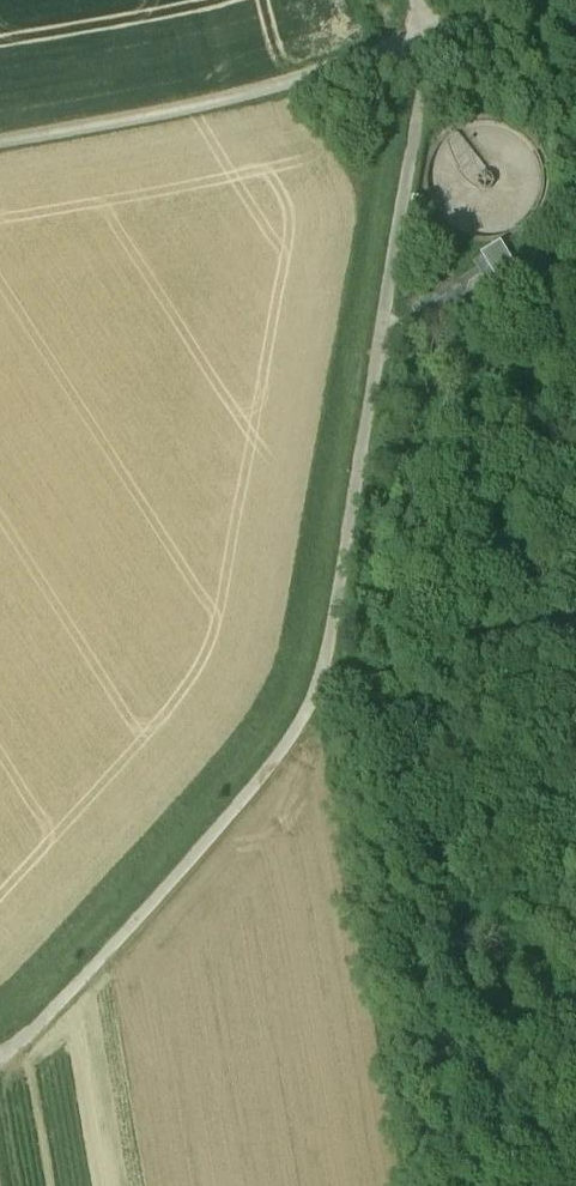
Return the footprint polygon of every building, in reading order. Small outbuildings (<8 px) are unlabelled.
[(481,258),(493,280),(500,277),(516,268),(501,241),(479,253),(481,258)] [(524,263),(516,268),(500,277),(507,289),(531,275),(524,263)]
